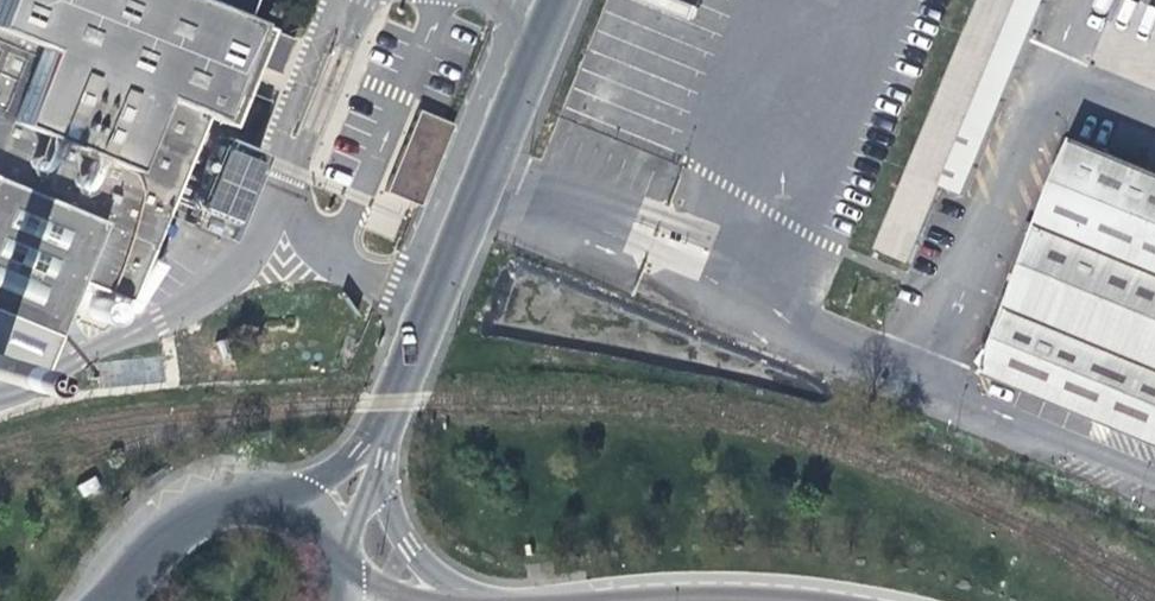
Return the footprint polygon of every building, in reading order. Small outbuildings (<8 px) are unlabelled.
[(239,86),(229,80),(239,56),(250,61),(265,24),(237,12),(242,0),(0,0),(0,309),(46,329),(68,274),(124,297),(197,113),(224,123),(239,86)] [(913,189),(948,204),(965,211),(1049,0),(986,0),(913,189)] [(239,86),(250,61),(239,56),(229,80),(239,86)] [(421,109),(385,189),(420,205),(456,124),(421,109)] [(252,222),(269,153),(225,142),(208,211),(252,222)] [(1079,148),(983,381),(1154,450),(1154,179),(1079,148)] [(917,280),(948,204),(913,189),(883,266),(917,280)] [(107,295),(100,295),(99,296),(95,298),(92,302),(91,309),(94,315),(99,318),(104,319),(108,318),(113,314),(115,310),(115,306),(115,304),(112,299),(107,295)]
